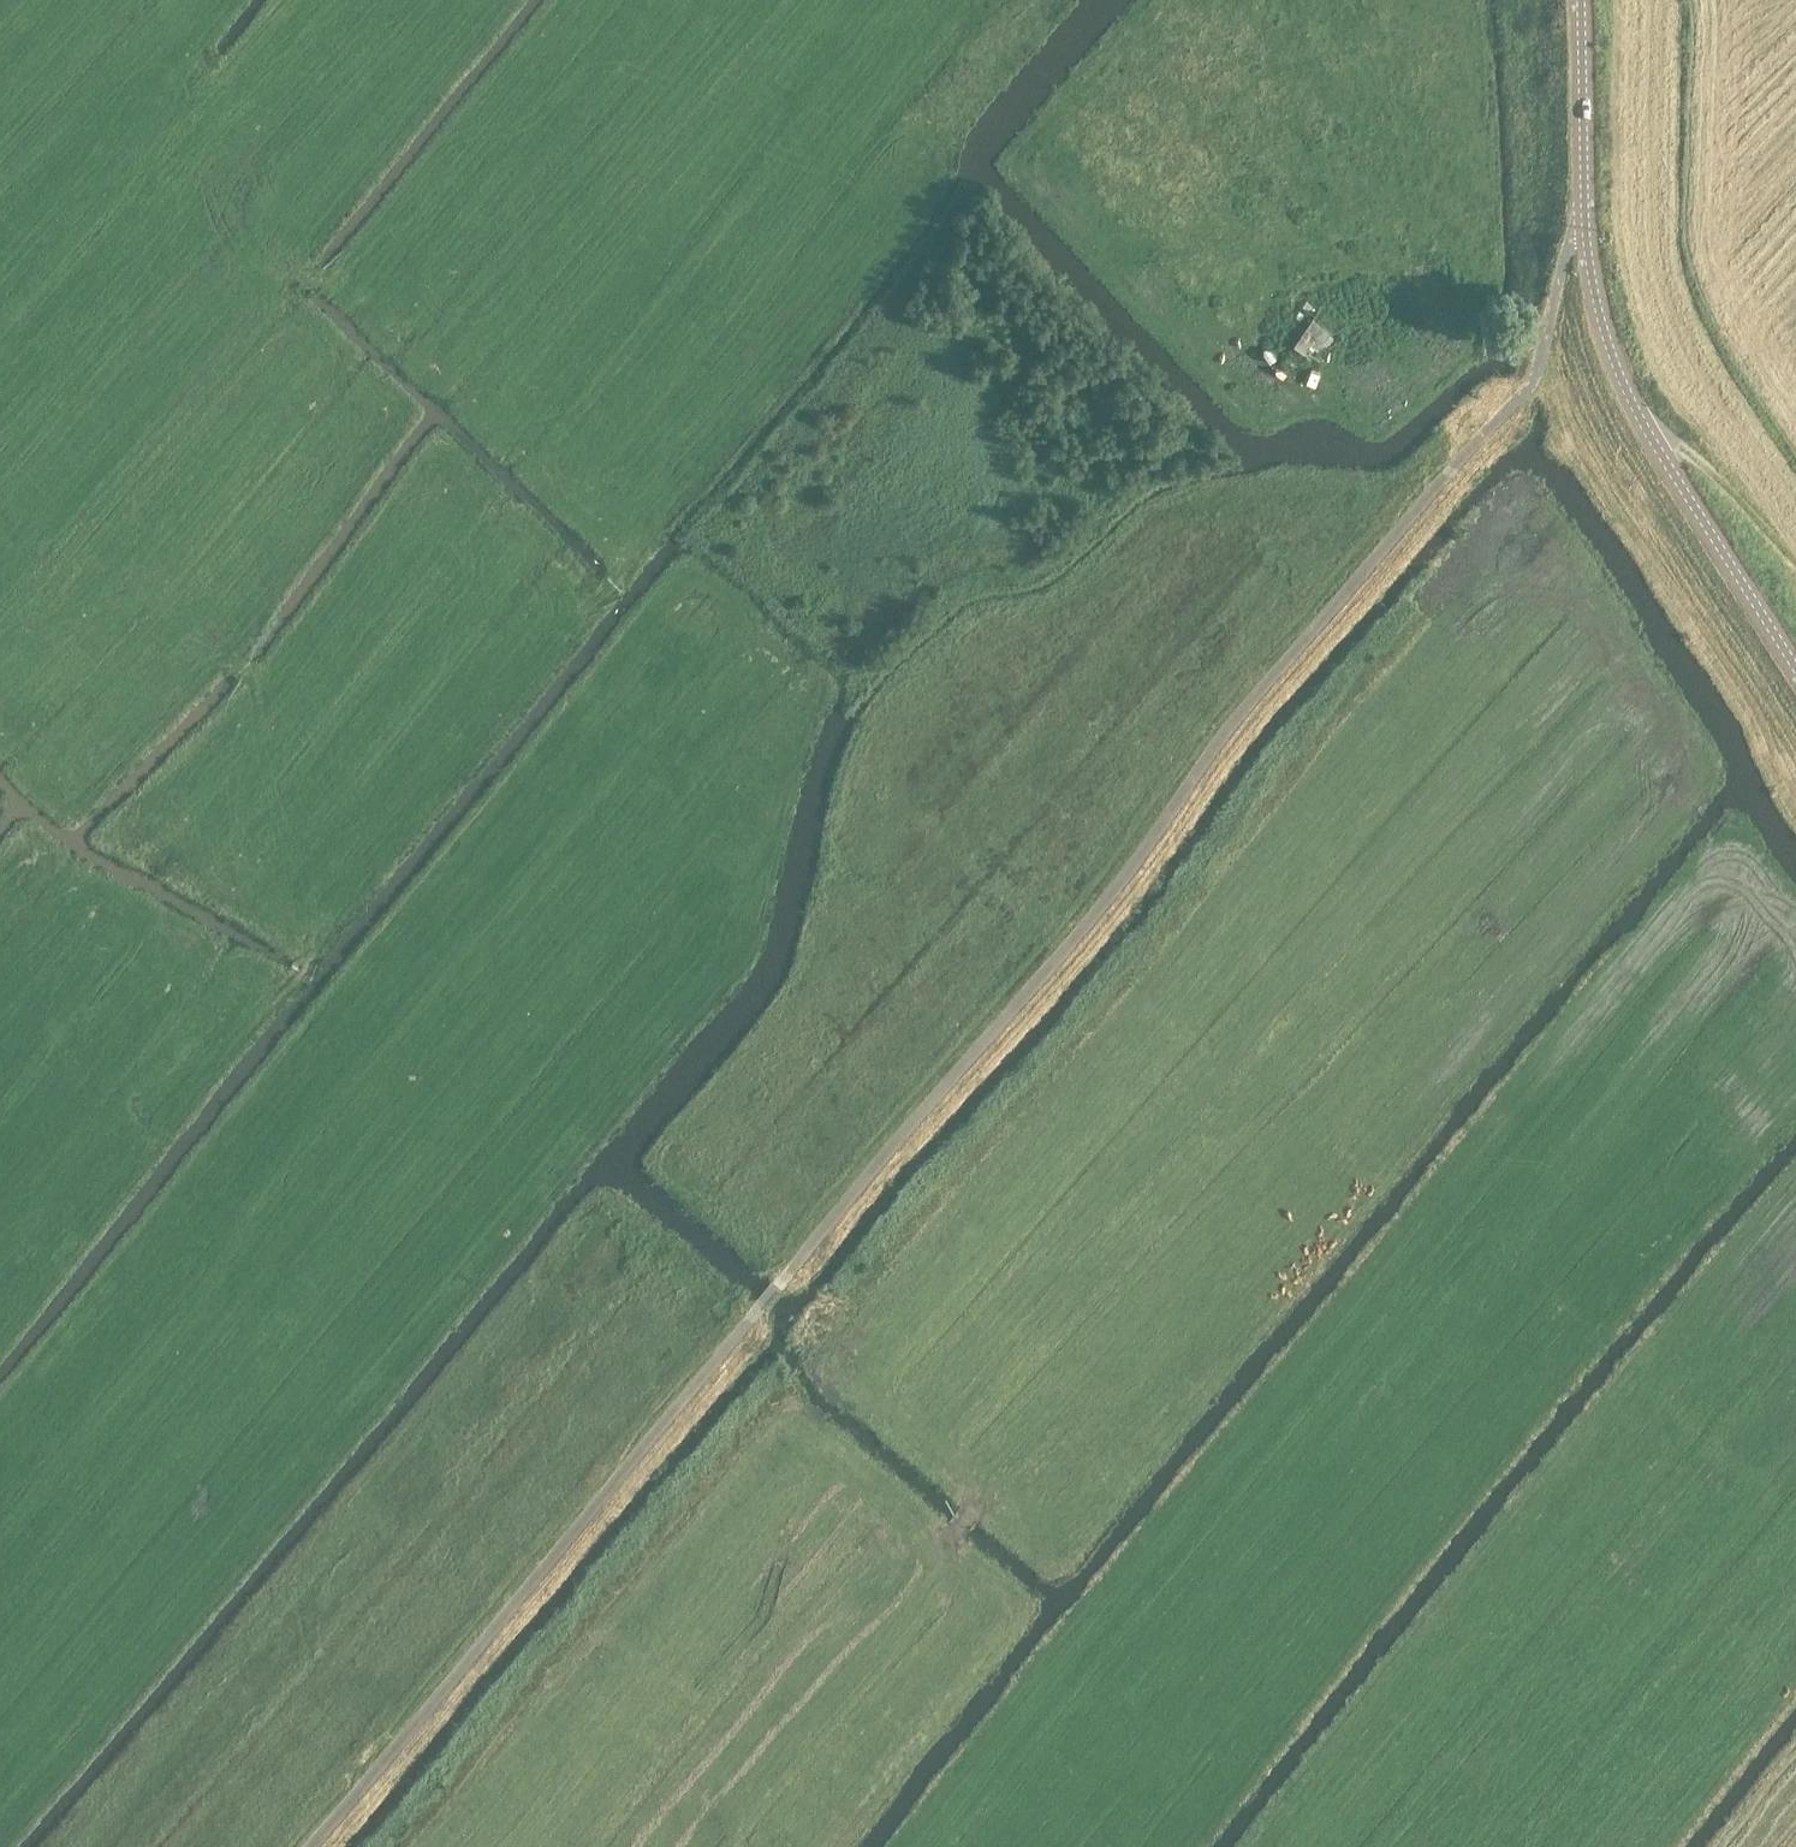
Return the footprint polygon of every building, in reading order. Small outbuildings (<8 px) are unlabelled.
[(1337,330),(1346,319),(1326,304),(1317,315),(1337,330)] [(1314,318),(1292,342),(1307,355),(1328,331),(1314,318)]
